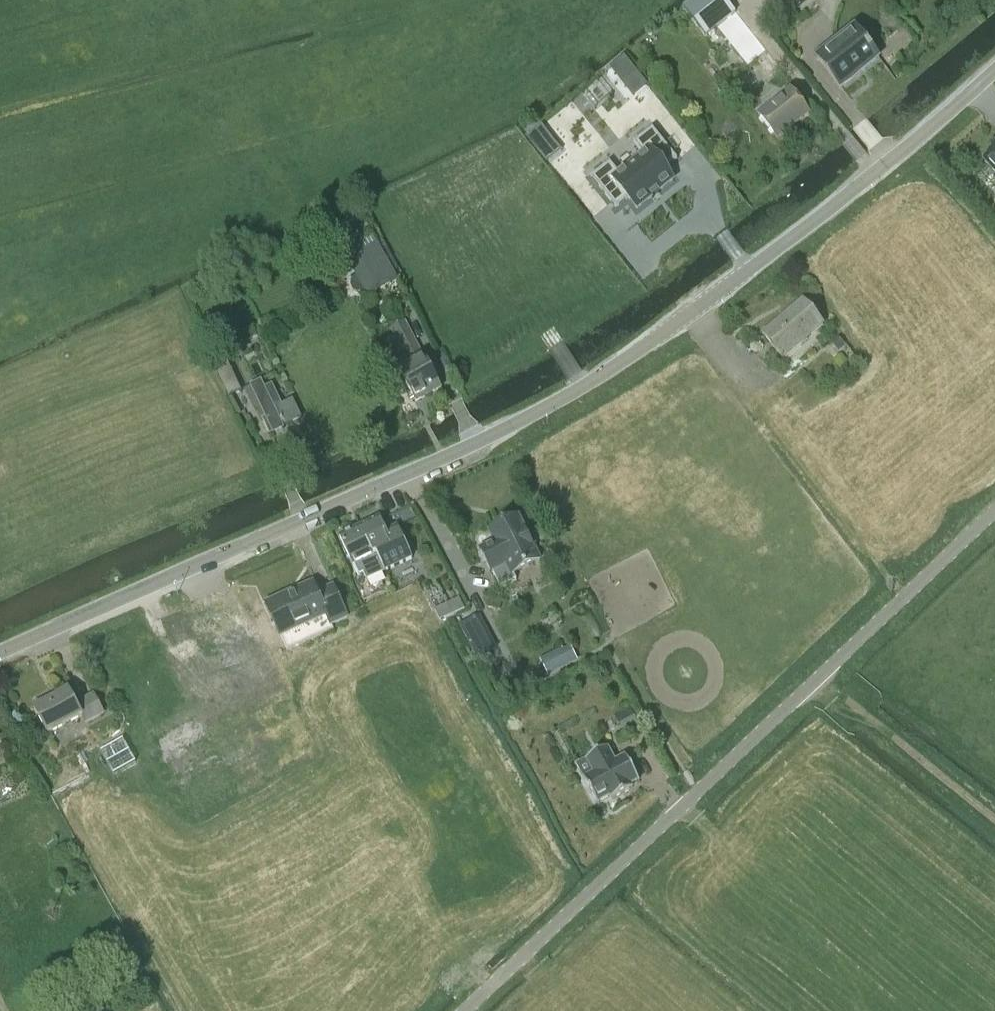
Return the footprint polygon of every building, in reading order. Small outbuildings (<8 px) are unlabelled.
[(779,68),(724,0),(694,0),(684,8),(705,36),(715,28),(745,65),(754,58),(769,77),(779,68)] [(854,28),(817,58),(840,88),(878,59),(854,28)] [(610,68),(628,91),(641,80),(624,58),(610,68)] [(789,90),(758,115),(776,138),(808,113),(789,90)] [(674,99),(668,103),(673,109),(679,104),(674,99)] [(609,163),(590,178),(615,209),(618,206),(627,199),(636,209),(651,198),(658,192),(672,180),(664,169),(676,159),(652,129),(633,143),(642,155),(623,171),(618,175),(609,163)] [(984,160),(994,172),(994,149),(984,160)] [(339,271),(349,265),(356,277),(353,279),(350,282),(350,287),(352,291),(356,293),(360,293),(364,291),(365,292),(394,276),(372,236),(353,247),(347,236),(342,238),(337,229),(320,238),(339,271)] [(802,301),(762,334),(782,359),(823,326),(802,301)] [(397,369),(414,401),(439,387),(395,305),(381,313),(408,363),(397,369)] [(837,337),(830,342),(838,351),(844,346),(837,337)] [(227,362),(215,368),(228,397),(241,391),(227,362)] [(261,382),(250,387),(265,418),(262,420),(269,434),(272,433),(273,433),(283,429),(282,427),(301,418),(292,401),(282,405),(272,384),(264,388),(261,382)] [(495,542),(479,549),(491,572),(499,589),(515,582),(511,575),(539,561),(531,546),(534,544),(528,530),(524,532),(516,516),(489,530),(495,542)] [(379,517),(359,526),(373,556),(378,561),(383,572),(412,559),(397,527),(386,532),(379,517)] [(359,526),(338,536),(352,567),(355,566),(359,575),(363,573),(366,579),(383,572),(378,561),(373,556),(359,526)] [(317,594),(313,583),(265,604),(285,650),(333,629),(331,624),(347,617),(333,587),(317,594)] [(445,605),(434,611),(440,622),(451,616),(464,609),(458,598),(445,605)] [(489,600),(487,609),(499,612),(501,603),(489,600)] [(475,619),(459,627),(476,659),(492,650),(475,619)] [(569,647),(541,662),(548,674),(576,659),(569,647)] [(47,734),(82,716),(85,723),(103,714),(93,694),(75,704),(68,689),(33,707),(47,734)] [(628,708),(613,716),(621,732),(637,724),(628,708)] [(593,773),(583,778),(596,803),(607,797),(609,801),(630,789),(628,786),(638,780),(625,755),(614,761),(607,747),(586,759),(593,773)]
